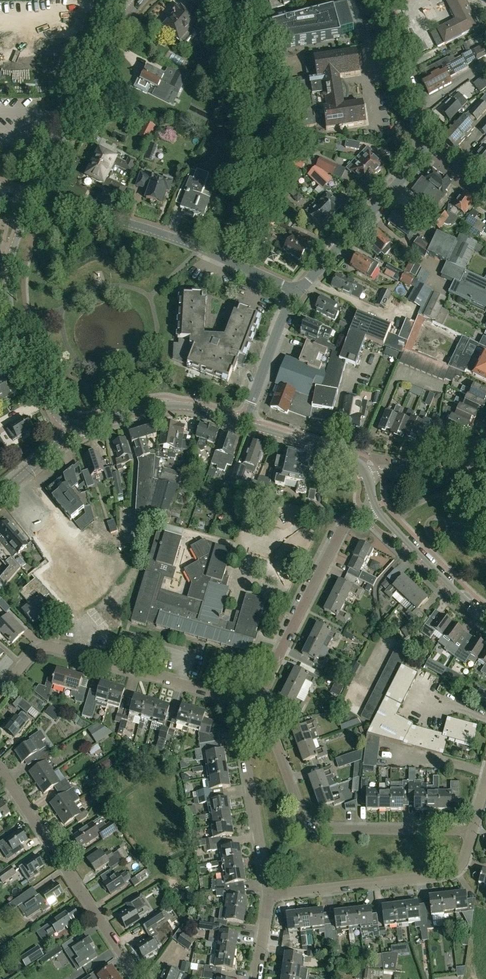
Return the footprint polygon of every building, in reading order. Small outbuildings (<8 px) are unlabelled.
[(284,8),(312,0),(282,0),(284,8)] [(444,44),(444,45),(445,44),(479,27),(477,24),(467,3),(465,4),(463,0),(446,0),(451,11),(449,12),(454,22),(438,30),(437,30),(430,34),(437,48),(444,44)] [(321,43),(321,41),(326,40),(325,39),(330,38),(331,38),(331,37),(335,36),(335,37),(354,32),(346,3),(290,19),(290,20),(269,26),(271,31),(272,34),(271,34),(276,51),(321,43)] [(185,47),(196,34),(191,30),(194,26),(201,32),(209,23),(191,7),(186,14),(178,8),(172,15),(175,17),(164,29),(166,30),(164,32),(164,34),(168,37),(170,37),(172,35),(185,47)] [(468,69),(467,66),(485,56),(485,52),(482,45),(473,50),(468,42),(462,45),(467,53),(449,63),(447,58),(426,70),(429,77),(422,81),(429,95),(451,84),(448,79),(468,69)] [(308,82),(292,84),(299,129),(316,126),(314,113),(323,112),(326,131),(366,125),(363,105),(343,108),(338,78),(360,75),(357,54),(305,62),(308,82)] [(288,77),(285,58),(278,59),(281,78),(288,77)] [(148,86),(157,91),(155,96),(166,101),(172,89),(179,92),(186,77),(178,73),(173,82),(163,77),(163,76),(147,69),(144,75),(141,76),(140,80),(140,83),(141,83),(139,87),(146,91),(148,86)] [(474,84),(480,92),(485,88),(485,81),(483,77),(474,84)] [(445,105),(446,107),(441,112),(450,121),(468,102),(459,94),(452,100),(451,99),(445,105)] [(475,107),(483,114),(485,110),(485,107),(483,105),(480,102),(475,107)] [(483,114),(475,107),(469,114),(476,121),(483,114)] [(442,138),(447,143),(453,136),(454,136),(458,131),(459,132),(462,128),(462,127),(467,121),(461,116),(442,138)] [(470,133),(474,128),(467,121),(462,127),(462,128),(459,132),(458,131),(454,136),(453,136),(447,143),(455,149),(466,137),(467,138),(471,134),(470,133)] [(149,125),(144,135),(151,139),(156,129),(149,125)] [(335,146),(358,150),(360,143),(330,137),(329,140),(336,141),(335,146)] [(171,148),(173,141),(160,138),(156,153),(162,155),(164,146),(171,148)] [(485,165),(485,148),(483,145),(477,151),(479,153),(474,158),(484,167),(485,165)] [(369,154),(368,154),(364,150),(359,155),(364,159),(360,162),(364,166),(374,175),(375,174),(377,173),(380,170),(380,168),(382,166),(369,154)] [(115,166),(130,173),(136,162),(129,159),(126,164),(99,151),(93,164),(112,173),(115,166)] [(302,169),(305,163),(295,158),(292,164),(302,169)] [(338,167),(322,159),(317,169),(333,176),(338,167)] [(359,164),(354,160),(346,169),(350,173),(352,172),(365,184),(374,175),(364,166),(360,162),(359,164)] [(87,177),(115,191),(112,195),(121,199),(126,189),(108,180),(112,173),(93,164),(87,177)] [(432,169),(425,178),(444,192),(451,183),(442,176),(442,177),(432,169)] [(184,208),(187,209),(184,215),(193,218),(195,215),(203,218),(209,201),(201,198),(209,177),(191,170),(180,192),(188,196),(184,208)] [(141,174),(137,187),(144,189),(145,185),(150,186),(146,200),(150,201),(150,203),(151,205),(154,206),(156,205),(157,204),(161,205),(166,192),(169,193),(171,185),(141,174)] [(322,190),(327,185),(317,176),(313,181),(322,190)] [(444,192),(425,178),(423,177),(412,192),(429,205),(429,204),(435,208),(446,193),(444,192)] [(285,188),(293,197),(297,194),(289,185),(285,188)] [(334,217),(336,216),(338,214),(338,213),(342,208),(329,195),(328,195),(325,192),(321,197),(324,200),(319,205),(333,218),(334,217)] [(452,206),(453,207),(450,213),(456,217),(460,212),(464,215),(475,200),(463,192),(457,201),(455,201),(452,206)] [(332,218),(333,218),(319,205),(317,207),(314,204),(306,212),(309,216),(321,228),(331,217),(332,218)] [(436,209),(424,225),(429,228),(432,225),(439,230),(449,217),(436,209)] [(408,236),(416,224),(397,210),(388,222),(408,236)] [(476,219),(485,226),(485,225),(485,218),(480,213),(476,219)] [(478,222),(469,216),(465,223),(474,229),(478,222)] [(265,220),(255,239),(265,244),(274,224),(265,220)] [(394,247),(390,243),(378,232),(368,242),(374,247),(370,250),(377,257),(381,253),(384,257),(394,247)] [(456,242),(437,234),(432,244),(427,254),(446,263),(441,275),(443,276),(454,281),(459,284),(465,272),(474,251),(477,245),(478,244),(459,235),(456,242)] [(427,254),(432,244),(421,235),(412,247),(412,248),(425,258),(427,254)] [(307,249),(298,243),(299,241),(293,237),(284,251),(285,252),(286,254),(288,255),(290,255),(299,261),(307,249)] [(350,267),(366,276),(370,278),(378,265),(374,262),(367,258),(366,260),(357,255),(350,267)] [(392,279),(397,282),(402,273),(387,265),(385,269),(394,275),(392,279)] [(415,265),(410,275),(416,278),(421,268),(415,265)] [(483,281),(465,272),(459,284),(454,281),(453,284),(448,294),(470,304),(471,302),(485,309),(485,282),(483,281)] [(404,274),(400,281),(410,286),(414,279),(404,274)] [(337,276),(335,280),(334,280),(331,285),(332,286),(332,287),(358,300),(362,291),(362,287),(337,276)] [(416,290),(410,302),(423,310),(432,292),(432,291),(417,283),(414,289),(416,290)] [(382,290),(375,305),(385,310),(392,294),(382,290)] [(423,310),(421,315),(435,322),(446,299),(432,292),(423,310)] [(203,295),(192,294),(192,297),(180,296),(180,297),(182,297),(182,302),(180,302),(179,320),(181,320),(181,325),(178,325),(178,334),(180,334),(180,339),(178,339),(178,340),(178,345),(175,345),(174,360),(187,365),(186,368),(187,368),(188,366),(193,367),(192,370),(201,373),(202,371),(207,372),(206,375),(222,381),(223,379),(228,381),(227,383),(228,383),(232,372),(234,373),(240,358),(245,359),(245,358),(242,358),(244,353),(246,354),(253,337),(250,337),(252,332),(255,333),(258,324),(256,323),(257,318),(260,319),(260,318),(249,314),(250,312),(240,308),(237,314),(234,313),(225,338),(204,337),(206,302),(202,302),(203,295)] [(319,299),(317,303),(318,306),(316,309),(318,310),(317,312),(330,319),(335,321),(339,314),(334,312),(337,306),(322,298),(319,299)] [(357,314),(350,332),(366,339),(367,339),(374,320),(357,314)] [(398,339),(407,342),(415,323),(406,319),(398,338),(398,339)] [(300,332),(301,333),(300,335),(316,342),(314,347),(332,354),(340,357),(343,350),(327,344),(332,331),(322,327),(306,320),(304,327),(302,326),(300,332)] [(352,325),(342,320),(338,326),(348,332),(352,325)] [(391,327),(374,320),(367,339),(402,353),(403,350),(404,350),(407,342),(398,339),(398,338),(389,333),(391,327)] [(355,367),(366,339),(350,332),(343,350),(340,357),(332,354),(322,389),(316,388),(310,419),(328,422),(330,412),(333,412),(345,363),(355,367)] [(478,346),(469,341),(456,365),(444,359),(441,365),(444,366),(449,368),(464,374),(466,371),(473,374),(473,375),(485,381),(485,349),(478,346)] [(310,420),(310,419),(316,388),(322,389),(332,354),(314,347),(307,344),(299,363),(286,358),(276,386),(279,387),(271,408),(287,414),(289,411),(309,419),(309,420),(310,420)] [(405,366),(410,353),(405,351),(404,350),(399,364),(405,366)] [(410,368),(416,355),(410,353),(405,366),(410,368)] [(416,370),(422,357),(416,355),(410,368),(416,370)] [(422,372),(427,359),(422,357),(416,370),(422,372)] [(427,375),(432,362),(427,359),(422,372),(427,375)] [(433,377),(438,364),(432,362),(427,375),(433,377)] [(439,379),(444,366),(441,365),(438,364),(433,377),(439,379)] [(445,379),(449,368),(444,366),(439,379),(444,381),(445,379)] [(464,374),(449,368),(445,379),(452,382),(455,376),(462,378),(464,374)] [(1,401),(10,396),(3,381),(0,382),(0,398),(1,401)] [(460,392),(485,405),(485,391),(474,385),(471,391),(463,387),(460,392)] [(423,390),(417,389),(414,395),(420,397),(423,390)] [(376,391),(373,404),(380,405),(382,393),(376,391)] [(454,403),(480,416),(484,408),(481,407),(483,404),(485,405),(460,392),(460,393),(468,396),(465,402),(456,398),(454,403)] [(364,418),(367,403),(357,401),(358,397),(346,394),(343,414),(340,413),(338,424),(359,428),(361,418),(364,418)] [(480,416),(454,403),(454,404),(460,406),(457,412),(448,408),(446,414),(472,426),(476,419),(473,417),(475,414),(480,416)] [(382,433),(390,436),(392,432),(402,409),(396,406),(392,415),(386,413),(388,409),(387,409),(379,428),(377,434),(377,435),(380,428),(384,430),(382,433)] [(402,409),(392,432),(390,436),(392,432),(396,434),(394,437),(402,440),(414,413),(408,411),(405,419),(399,417),(402,409)] [(414,413),(402,440),(405,434),(409,436),(407,438),(415,442),(417,436),(426,415),(421,413),(417,421),(411,419),(414,413)] [(438,430),(443,433),(445,428),(464,437),(468,429),(465,428),(467,424),(472,426),(446,414),(443,420),(438,430)] [(424,421),(427,415),(426,415),(417,436),(415,442),(417,436),(421,438),(420,441),(428,444),(439,417),(433,415),(430,424),(424,421)] [(32,430),(30,428),(31,427),(30,424),(28,424),(25,419),(6,430),(13,441),(17,439),(19,438),(21,439),(23,437),(23,435),(32,430)] [(156,452),(155,456),(155,458),(175,461),(176,454),(173,454),(174,449),(181,450),(184,436),(183,435),(185,426),(163,423),(159,446),(157,446),(156,452)] [(201,442),(207,444),(213,447),(218,431),(201,425),(196,438),(201,440),(201,442)] [(139,464),(135,516),(153,520),(168,524),(178,487),(153,480),(155,458),(155,456),(150,456),(148,449),(145,440),(156,437),(154,426),(129,434),(132,444),(135,453),(136,453),(138,460),(137,460),(139,464)] [(223,471),(225,472),(227,465),(231,467),(234,458),(232,457),(234,451),(232,450),(236,440),(221,435),(211,464),(223,469),(223,471)] [(130,455),(125,440),(113,443),(118,459),(115,460),(117,466),(132,462),(130,455)] [(258,463),(264,447),(251,442),(245,459),(244,463),(253,467),(254,462),(258,463)] [(200,451),(193,449),(189,461),(197,463),(200,451)] [(282,471),(280,479),(277,478),(275,485),(284,487),(286,481),(298,483),(296,493),(303,495),(306,493),(306,490),(305,487),(304,487),(310,458),(286,452),(285,460),(284,460),(284,461),(277,459),(275,469),(282,471)] [(85,457),(91,476),(104,472),(107,481),(113,479),(109,468),(104,469),(98,453),(85,457)] [(75,465),(81,482),(89,479),(83,462),(75,465)] [(236,465),(229,484),(239,487),(246,469),(236,465)] [(121,483),(127,482),(125,467),(119,468),(121,483)] [(76,490),(78,488),(73,469),(46,491),(70,521),(84,510),(91,508),(87,493),(80,495),(76,490)] [(183,475),(163,469),(161,477),(180,483),(183,475)] [(123,495),(119,472),(112,473),(117,496),(123,495)] [(268,499),(272,481),(261,479),(257,496),(268,499)] [(213,504),(211,511),(217,513),(219,507),(213,504)] [(179,518),(182,507),(174,505),(171,516),(179,518)] [(5,549),(13,558),(27,546),(18,535),(20,534),(15,528),(13,530),(7,523),(2,527),(1,526),(0,526),(0,534),(10,545),(5,549)] [(157,626),(156,627),(249,654),(253,641),(254,641),(256,634),(266,601),(246,595),(241,614),(237,613),(233,625),(222,622),(222,620),(220,619),(228,590),(226,590),(229,578),(224,576),(231,551),(215,547),(216,544),(205,541),(205,540),(191,548),(198,561),(198,562),(198,563),(184,570),(192,585),(188,598),(160,590),(164,578),(173,581),(176,569),(173,568),(182,539),(181,538),(184,530),(161,523),(159,532),(157,532),(148,562),(149,562),(131,623),(146,627),(147,623),(157,626)] [(369,559),(374,550),(371,549),(360,543),(348,568),(359,574),(367,558),(369,559)] [(2,545),(0,547),(0,561),(7,569),(0,577),(0,584),(4,588),(21,568),(13,558),(5,549),(2,545)] [(400,564),(389,575),(395,582),(407,572),(400,564)] [(362,572),(359,580),(368,585),(373,587),(377,580),(362,572)] [(404,577),(394,588),(392,586),(385,594),(391,600),(398,592),(406,599),(416,589),(404,577)] [(43,601),(41,602),(39,599),(46,593),(35,580),(19,594),(30,606),(23,612),(33,624),(50,609),(43,601)] [(339,581),(332,596),(345,603),(350,594),(359,598),(362,591),(353,586),(352,588),(339,581)] [(368,585),(365,590),(370,593),(373,587),(368,585)] [(428,600),(416,589),(406,599),(413,606),(406,614),(412,620),(419,612),(418,610),(428,600)] [(346,624),(349,617),(340,612),(345,603),(332,596),(324,611),(337,618),(336,620),(346,624)] [(1,600),(0,601),(0,608),(6,614),(10,610),(1,600)] [(9,641),(12,644),(24,633),(8,616),(0,623),(0,631),(9,641)] [(436,632),(443,637),(453,624),(441,616),(435,625),(429,620),(420,633),(430,640),(436,632)] [(439,643),(446,648),(444,651),(455,658),(463,645),(457,641),(464,632),(453,624),(443,637),(439,643)] [(323,647),(328,638),(337,642),(341,635),(331,630),(330,632),(317,625),(310,640),(323,647)] [(314,663),(324,668),(327,661),(318,656),(323,647),(310,640),(303,655),(315,661),(314,663)] [(478,661),(485,648),(485,647),(475,640),(469,649),(463,645),(455,658),(465,665),(471,656),(478,661)] [(411,648),(399,642),(396,649),(407,655),(411,648)] [(407,655),(396,649),(393,655),(404,661),(407,655)] [(404,661),(393,655),(390,661),(401,667),(404,661)] [(431,671),(435,663),(429,660),(425,667),(431,671)] [(401,667),(390,661),(386,668),(398,673),(401,667)] [(413,725),(397,717),(418,675),(402,667),(385,699),(367,735),(403,744),(412,727),(413,725)] [(398,673),(386,668),(383,674),(395,680),(398,673)] [(306,681),(315,686),(319,679),(309,674),(308,676),(296,669),(288,684),(301,691),(306,681)] [(454,682),(458,676),(446,669),(443,676),(442,677),(454,683),(454,682)] [(57,670),(54,681),(48,679),(45,688),(39,686),(34,692),(48,703),(53,686),(66,690),(70,674),(57,670)] [(83,678),(70,674),(66,690),(72,692),(71,696),(77,698),(76,702),(82,704),(86,690),(80,688),(83,678)] [(395,680),(383,674),(380,680),(391,686),(395,680)] [(391,686),(380,680),(377,686),(388,692),(391,686)] [(113,687),(101,683),(96,702),(97,702),(102,704),(101,707),(107,709),(108,706),(113,687)] [(344,687),(335,683),(330,693),(339,697),(344,687)] [(292,707),(302,712),(305,705),(296,700),(301,691),(288,684),(281,699),(293,705),(292,707)] [(388,692),(377,686),(374,693),(385,698),(388,692)] [(119,709),(125,690),(113,687),(108,706),(119,709)] [(477,695),(485,700),(485,693),(480,690),(477,695)] [(385,698),(374,693),(370,699),(382,705),(385,698)] [(16,709),(18,707),(27,715),(32,708),(17,696),(10,705),(16,709)] [(146,701),(135,697),(130,716),(140,719),(141,720),(146,701)] [(96,702),(87,699),(82,716),(92,719),(97,702),(96,702)] [(367,705),(379,711),(382,705),(370,699),(367,705)] [(158,704),(146,701),(141,720),(140,719),(139,723),(140,724),(144,725),(145,721),(146,721),(153,723),(153,721),(158,704)] [(158,704),(153,721),(153,723),(164,726),(170,707),(158,704)] [(379,711),(367,705),(364,711),(376,717),(379,711)] [(51,718),(56,711),(51,706),(45,713),(51,718)] [(190,724),(194,710),(182,707),(177,723),(184,725),(183,727),(184,728),(183,731),(187,733),(188,729),(190,724)] [(205,713),(194,710),(190,724),(188,729),(189,727),(195,728),(194,731),(199,732),(199,735),(200,745),(210,743),(208,735),(209,735),(213,722),(204,719),(205,713)] [(361,718),(370,723),(370,724),(371,725),(376,717),(364,711),(361,718)] [(17,719),(13,716),(8,723),(9,724),(4,730),(15,738),(25,726),(29,720),(21,714),(17,719)] [(121,722),(118,735),(122,736),(124,730),(125,730),(128,723),(129,718),(123,717),(121,722)] [(443,735),(412,727),(403,744),(443,755),(447,739),(472,746),(477,727),(447,719),(443,735)] [(308,732),(318,729),(315,721),(305,725),(306,726),(292,731),(298,747),(312,742),(308,732)] [(98,724),(88,731),(97,743),(113,733),(98,724)] [(162,728),(156,751),(163,753),(168,736),(169,730),(162,728)] [(367,735),(366,743),(379,745),(380,738),(367,735)] [(32,741),(16,752),(23,763),(33,756),(37,761),(48,753),(45,748),(39,752),(32,741)] [(303,763),(317,758),(318,760),(328,756),(325,748),(316,752),(312,742),(298,747),(303,763)] [(206,767),(226,764),(224,752),(212,754),(210,743),(200,745),(201,750),(195,751),(196,757),(204,755),(205,761),(208,760),(209,766),(206,767)] [(366,743),(365,751),(378,753),(379,745),(366,743)] [(339,769),(354,764),(361,761),(362,751),(336,761),(339,769)] [(378,753),(365,751),(364,758),(377,759),(378,753)] [(51,758),(48,753),(37,761),(40,766),(30,773),(37,783),(53,773),(46,762),(51,758)] [(376,768),(377,759),(364,758),(363,766),(376,768)] [(207,772),(210,772),(211,778),(228,775),(226,764),(206,767),(207,772)] [(409,778),(419,779),(419,765),(410,765),(409,778)] [(325,778),(335,775),(332,767),(322,771),(322,773),(309,777),(315,793),(329,788),(325,778)] [(66,779),(60,783),(53,773),(37,783),(44,794),(54,787),(57,792),(69,784),(66,779)] [(230,787),(228,775),(211,778),(212,784),(209,785),(210,790),(198,792),(199,799),(212,796),(211,790),(230,787)] [(366,810),(378,810),(378,793),(378,790),(368,790),(368,779),(362,779),(361,784),(361,804),(366,804),(366,810)] [(378,810),(390,810),(391,791),(390,791),(390,780),(385,780),(385,791),(378,790),(378,793),(378,810)] [(409,797),(409,788),(409,782),(403,782),(403,787),(397,787),(397,791),(391,791),(390,810),(402,810),(403,804),(408,804),(409,797)] [(458,782),(450,782),(450,791),(445,791),(445,793),(439,793),(438,811),(450,811),(450,800),(458,800),(458,782)] [(426,810),(438,811),(439,793),(439,791),(439,783),(433,783),(433,787),(427,787),(427,793),(427,802),(426,810)] [(72,790),(69,784),(57,792),(61,797),(51,804),(58,815),(74,804),(79,800),(72,790)] [(420,793),(420,784),(415,784),(415,788),(409,788),(409,797),(414,797),(414,810),(426,810),(427,802),(427,793),(420,793)] [(334,804),(334,806),(344,803),(341,795),(332,798),(329,788),(315,793),(320,809),(334,804)] [(212,808),(213,814),(210,815),(230,812),(228,800),(213,802),(212,796),(199,799),(199,800),(197,800),(197,804),(199,803),(200,805),(208,803),(209,809),(212,808)] [(346,810),(356,810),(357,800),(345,805),(346,810)] [(2,804),(0,801),(0,821),(10,815),(2,804)] [(78,824),(82,821),(86,818),(89,814),(86,811),(81,814),(74,804),(58,815),(65,825),(75,819),(78,824)] [(232,824),(230,812),(210,815),(211,820),(213,820),(215,827),(232,824)] [(80,848),(85,844),(86,845),(103,834),(100,830),(106,826),(104,823),(96,828),(92,824),(78,833),(79,834),(73,838),(80,848)] [(103,834),(106,839),(117,831),(111,823),(106,826),(100,830),(103,834)] [(216,833),(213,833),(214,839),(234,836),(232,824),(215,827),(216,833)] [(20,831),(2,843),(10,856),(15,853),(16,855),(24,850),(22,846),(28,842),(20,831)] [(222,862),(242,859),(240,847),(220,850),(221,856),(223,855),(224,861),(222,862)] [(87,860),(96,872),(108,864),(112,869),(124,861),(118,852),(113,856),(110,852),(104,856),(101,851),(87,860)] [(37,856),(19,869),(28,883),(40,875),(37,871),(44,867),(37,856)] [(225,867),(226,873),(243,871),(242,859),(222,862),(223,867),(225,867)] [(16,875),(11,868),(0,876),(0,880),(3,885),(16,875)] [(217,881),(217,892),(237,891),(245,892),(245,891),(244,883),(245,882),(243,871),(226,873),(224,874),(225,880),(217,881)] [(149,878),(145,872),(131,881),(135,887),(149,878)] [(108,890),(111,895),(125,886),(124,884),(130,880),(126,874),(120,878),(117,874),(103,884),(104,885),(102,886),(106,892),(108,890)] [(56,900),(63,895),(56,884),(36,897),(46,911),(58,903),(56,900)] [(225,909),(228,910),(245,912),(247,900),(245,900),(245,892),(237,891),(217,892),(217,897),(223,897),(223,903),(226,903),(225,909)] [(461,911),(462,914),(471,931),(474,910),(467,910),(465,893),(453,895),(455,912),(461,911)] [(25,894),(15,901),(19,907),(23,904),(30,914),(40,907),(33,897),(29,900),(25,894)] [(449,915),(448,913),(455,912),(453,895),(441,896),(443,916),(449,915)] [(125,929),(140,920),(138,917),(149,911),(140,896),(129,903),(133,909),(119,918),(125,929)] [(431,916),(431,917),(433,917),(437,916),(437,914),(443,913),(443,916),(441,896),(429,897),(431,916)] [(408,922),(415,921),(415,923),(420,922),(419,917),(418,903),(406,904),(408,922)] [(401,925),(401,922),(408,922),(406,904),(394,906),(395,918),(396,925),(401,925)] [(382,907),(384,927),(390,926),(389,924),(395,923),(396,925),(395,918),(394,906),(382,907)] [(49,923),(52,927),(55,931),(57,934),(66,928),(68,929),(74,925),(73,923),(79,919),(72,908),(59,917),(59,916),(49,923)] [(219,920),(201,918),(200,924),(211,925),(227,928),(228,922),(244,924),(245,912),(228,910),(225,909),(220,909),(219,920)] [(361,935),(372,934),(372,931),(378,930),(377,918),(371,919),(370,909),(358,910),(360,927),(361,935)] [(322,910),(310,912),(312,929),(319,928),(319,934),(325,933),(326,942),(332,941),(330,925),(324,925),(322,910)] [(353,931),(353,928),(360,927),(358,910),(346,911),(347,922),(348,931),(353,931)] [(146,931),(165,918),(160,911),(141,924),(146,931)] [(336,924),(330,925),(332,941),(333,952),(340,951),(338,935),(342,935),(342,929),(348,929),(348,931),(347,922),(346,911),(334,913),(336,924)] [(310,912),(298,913),(301,933),(306,932),(306,930),(312,929),(310,912)] [(294,931),(300,930),(300,933),(301,933),(298,913),(286,914),(289,934),(294,933),(294,931)] [(183,921),(190,931),(197,927),(190,916),(183,921)] [(420,931),(427,930),(425,916),(419,917),(420,922),(415,923),(416,927),(420,927),(420,931)] [(427,930),(434,929),(433,917),(431,917),(431,916),(425,916),(427,930)] [(218,933),(216,944),(236,947),(238,936),(226,934),(227,928),(211,925),(200,924),(199,930),(218,933)] [(49,936),(55,931),(52,927),(45,931),(49,936)] [(186,932),(181,928),(173,938),(178,941),(177,942),(188,951),(196,941),(185,933),(186,932)] [(283,936),(282,948),(292,949),(293,943),(290,943),(289,937),(283,936)] [(71,940),(62,947),(65,953),(71,949),(77,958),(74,960),(80,969),(97,958),(91,950),(94,948),(88,938),(75,946),(71,940)] [(155,938),(151,940),(150,939),(137,947),(143,958),(157,950),(156,949),(160,947),(155,938)] [(206,943),(205,947),(216,949),(215,956),(217,957),(234,959),(236,947),(216,944),(206,943)] [(37,947),(21,959),(26,967),(43,955),(37,947)] [(62,952),(59,947),(47,955),(50,960),(62,952)] [(392,948),(393,954),(382,955),(383,969),(383,971),(395,973),(398,953),(399,947),(392,948)] [(284,967),(301,969),(302,963),(304,963),(305,957),(285,954),(284,967)] [(191,965),(190,971),(221,976),(222,970),(233,971),(234,959),(217,957),(216,963),(214,963),(213,968),(191,965)] [(183,963),(182,971),(188,972),(190,964),(183,963)] [(166,970),(162,978),(176,978),(178,975),(177,975),(179,970),(168,966),(166,970)] [(284,967),(282,978),(285,978),(306,978),(308,970),(301,969),(284,967)] [(465,967),(456,968),(457,977),(464,977),(465,967)] [(118,978),(116,976),(117,975),(112,968),(98,978),(99,978),(118,978)] [(221,976),(190,971),(192,971),(191,977),(203,978),(221,978),(221,976)]
